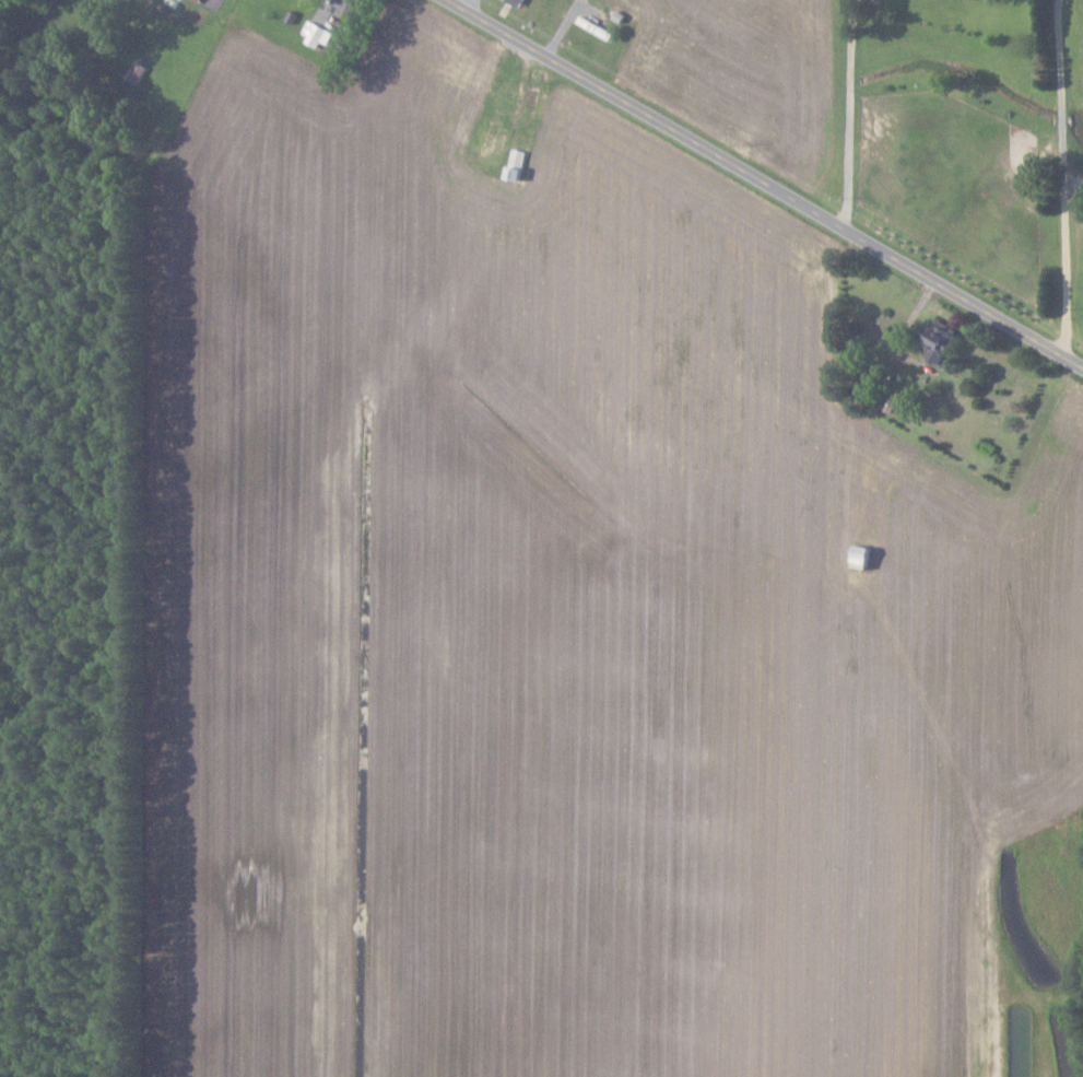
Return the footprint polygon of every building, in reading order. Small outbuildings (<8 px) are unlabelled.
[(340,9),(358,18),(366,0),(344,0),(340,9)] [(304,33),(310,35),(307,42),(324,49),(333,30),(310,19),(304,33)] [(963,333),(937,317),(923,341),(931,346),(926,355),(943,366),(963,333)] [(872,570),(877,548),(858,544),(853,566),(872,570)]
